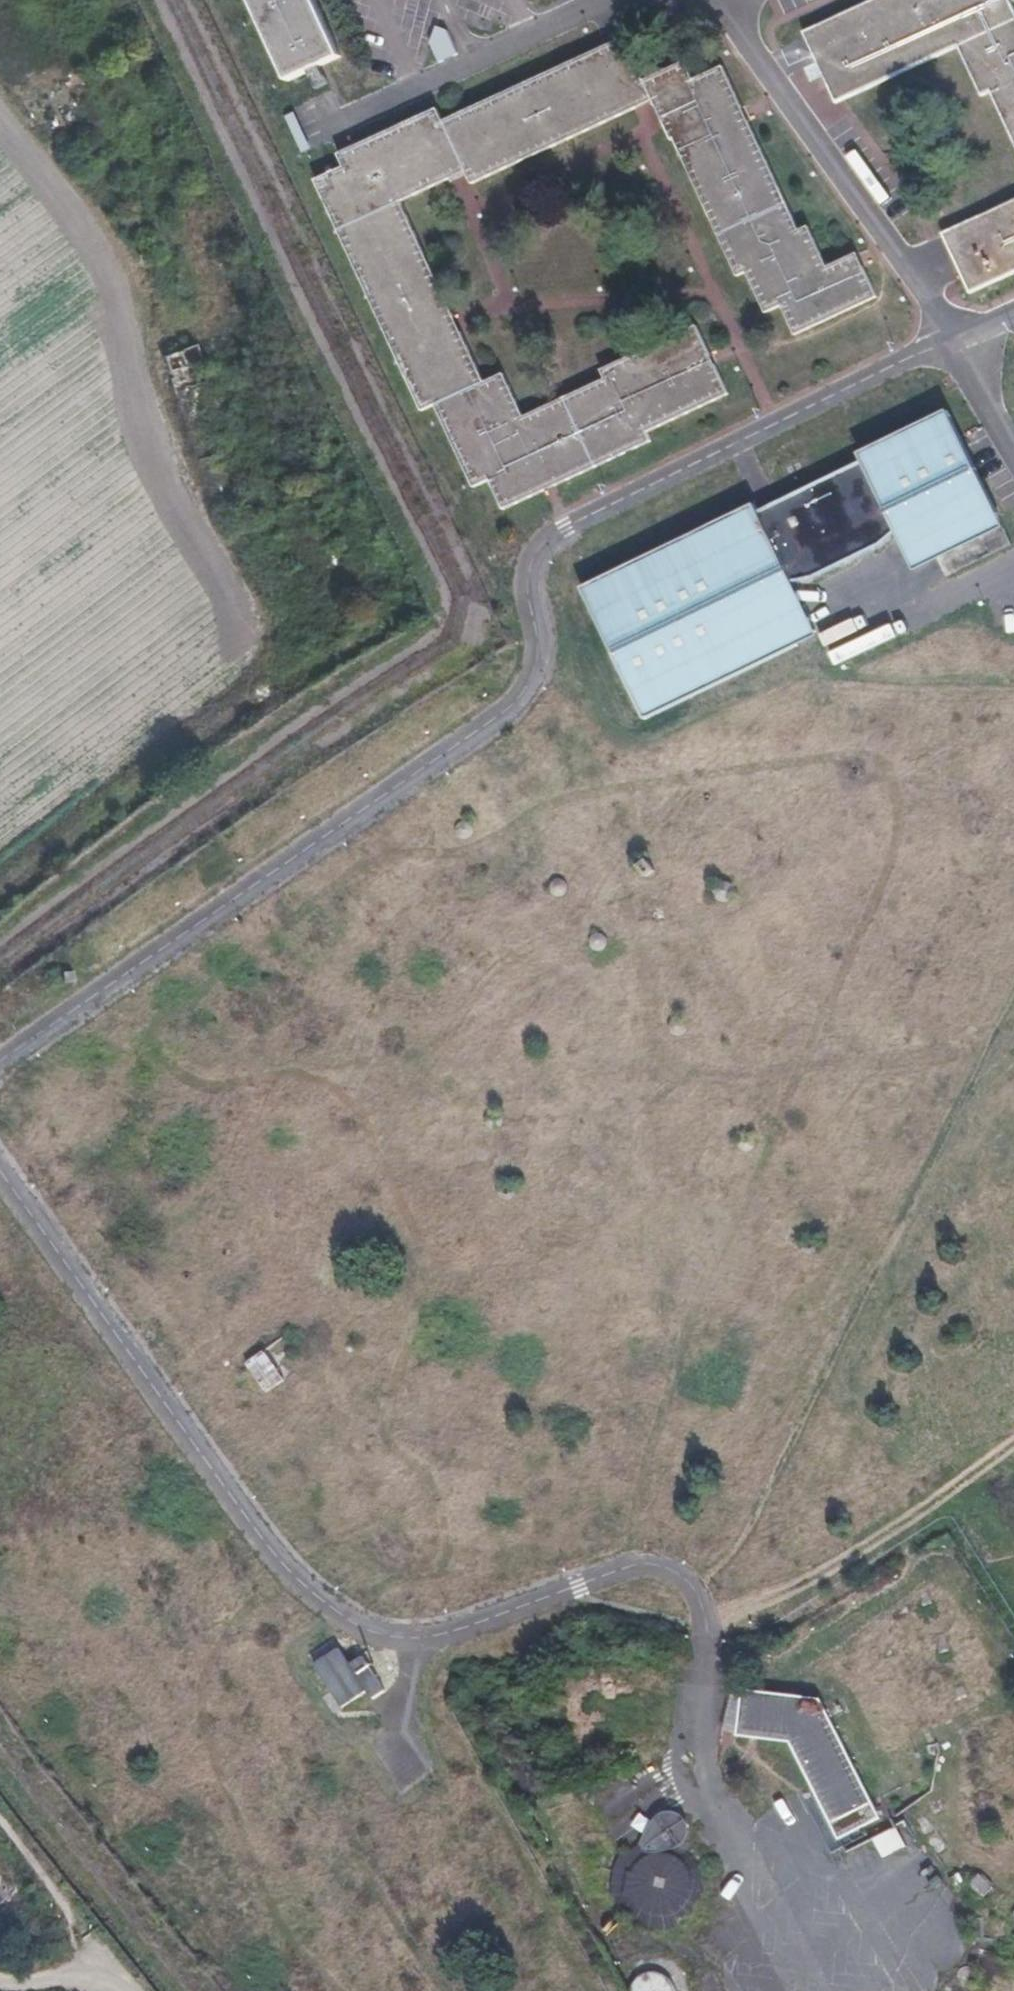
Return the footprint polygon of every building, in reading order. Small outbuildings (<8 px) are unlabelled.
[(287,82),(341,57),(316,0),(250,0),(287,82)] [(1013,139),(1013,10),(1009,0),(873,0),(805,32),(818,61),(825,74),(837,101),(960,44),(983,94),(991,90),(1013,139)] [(428,36),(440,62),(458,54),(446,28),(428,36)] [(765,312),(782,305),(795,334),(877,296),(863,266),(856,269),(851,256),(827,266),(808,225),(800,230),(749,120),(742,123),(736,110),(743,107),(723,66),(694,79),(685,61),(644,80),(624,37),(623,38),(630,52),(615,59),(608,45),(443,121),(438,108),(354,146),(361,160),(344,168),(344,167),(315,180),(422,411),(435,405),(473,487),(489,479),(503,509),(544,489),(540,479),(553,473),(558,483),(650,440),(646,431),(728,394),(714,363),(708,366),(704,358),(711,355),(697,325),(601,369),(605,379),(524,416),(504,373),(485,382),(460,329),(446,336),(439,321),(453,314),(401,201),(450,178),(444,165),(459,158),(465,171),(466,171),(472,183),(637,107),(630,93),(645,87),(652,101),(653,100),(671,140),(675,138),(738,276),(747,271),(765,312)] [(630,52),(623,38),(608,45),(615,59),(630,52)] [(825,74),(818,61),(803,68),(809,81),(825,74)] [(637,107),(652,101),(645,87),(630,93),(637,107)] [(749,120),(743,107),(736,110),(742,123),(749,120)] [(354,146),(338,154),(344,167),(344,168),(361,160),(354,146)] [(450,178),(465,171),(459,158),(444,165),(450,178)] [(944,232),(971,292),(1013,272),(1013,200),(944,232)] [(863,266),(857,253),(851,256),(856,269),(863,266)] [(446,336),(460,329),(453,314),(439,321),(446,336)] [(202,360),(196,344),(165,356),(171,372),(202,360)] [(708,366),(714,363),(711,355),(704,358),(708,366)] [(200,388),(176,397),(183,416),(207,407),(200,388)] [(755,503),(581,586),(644,718),(818,633),(790,577),(817,574),(880,545),(898,530),(917,568),(937,558),(946,576),(1012,542),(947,410),(859,451),(863,460),(759,512),(755,503)] [(540,479),(544,489),(558,483),(553,473),(540,479)] [(647,861),(639,866),(647,877),(655,871),(647,861)] [(562,879),(559,879),(557,879),(555,880),(553,881),(552,883),(551,885),(550,887),(550,889),(551,892),(552,893),(554,895),(556,896),(558,897),(560,897),(563,896),(565,895),(566,894),(567,892),(568,889),(568,887),(568,885),(567,883),(566,881),(564,880),(562,879)] [(727,881),(725,881),(722,881),(720,882),(717,883),(716,886),(715,888),(714,891),(714,893),(715,896),(716,898),(718,900),(721,901),(723,902),(726,902),(729,901),(731,900),(733,898),(734,896),(735,893),(735,891),(735,888),(734,886),(732,884),(730,882),(727,881)] [(601,934),(599,933),(597,934),(595,935),(593,936),(591,938),(590,940),(590,942),(590,944),(591,946),(592,948),(594,950),(596,951),(598,951),(600,951),(602,951),(604,950),(606,948),(607,946),(608,944),(608,942),(607,940),(606,938),(605,936),(603,935),(601,934)] [(65,972),(65,982),(75,982),(75,972),(65,972)] [(23,1031),(36,1023),(28,1012),(15,1021),(23,1031)] [(351,1344),(350,1344),(349,1344),(348,1344),(347,1345),(346,1346),(346,1347),(346,1348),(346,1349),(346,1350),(347,1351),(347,1352),(348,1353),(350,1353),(351,1353),(352,1352),(353,1352),(354,1351),(354,1350),(355,1349),(355,1348),(355,1347),(354,1346),(353,1345),(352,1344),(351,1344)] [(263,1351),(247,1363),(259,1380),(276,1368),(263,1351)] [(355,1669),(351,1671),(342,1649),(317,1660),(338,1707),(366,1695),(355,1669)] [(821,1698),(743,1689),(738,1735),(790,1741),(840,1839),(881,1819),(821,1698)] [(643,1939),(709,1905),(676,1842),(682,1839),(670,1816),(656,1824),(662,1836),(605,1866),(643,1939)] [(906,1846),(897,1827),(875,1838),(884,1857),(906,1846)] [(993,1887),(979,1874),(970,1882),(985,1896),(993,1887)] [(970,1966),(967,1966),(965,1966),(962,1967),(960,1969),(959,1971),(958,1973),(957,1975),(957,1978),(958,1980),(959,1982),(961,1984),(964,1985),(966,1986),(968,1986),(971,1985),(973,1984),(975,1982),(976,1980),(977,1978),(977,1975),(977,1973),(976,1971),(974,1969),(972,1967),(970,1966)] [(654,1973),(648,1973),(643,1975),(639,1978),(636,1983),(634,1987),(633,1990),(674,1990),(673,1988),(671,1983),(668,1979),(664,1976),(659,1974),(654,1973)]
